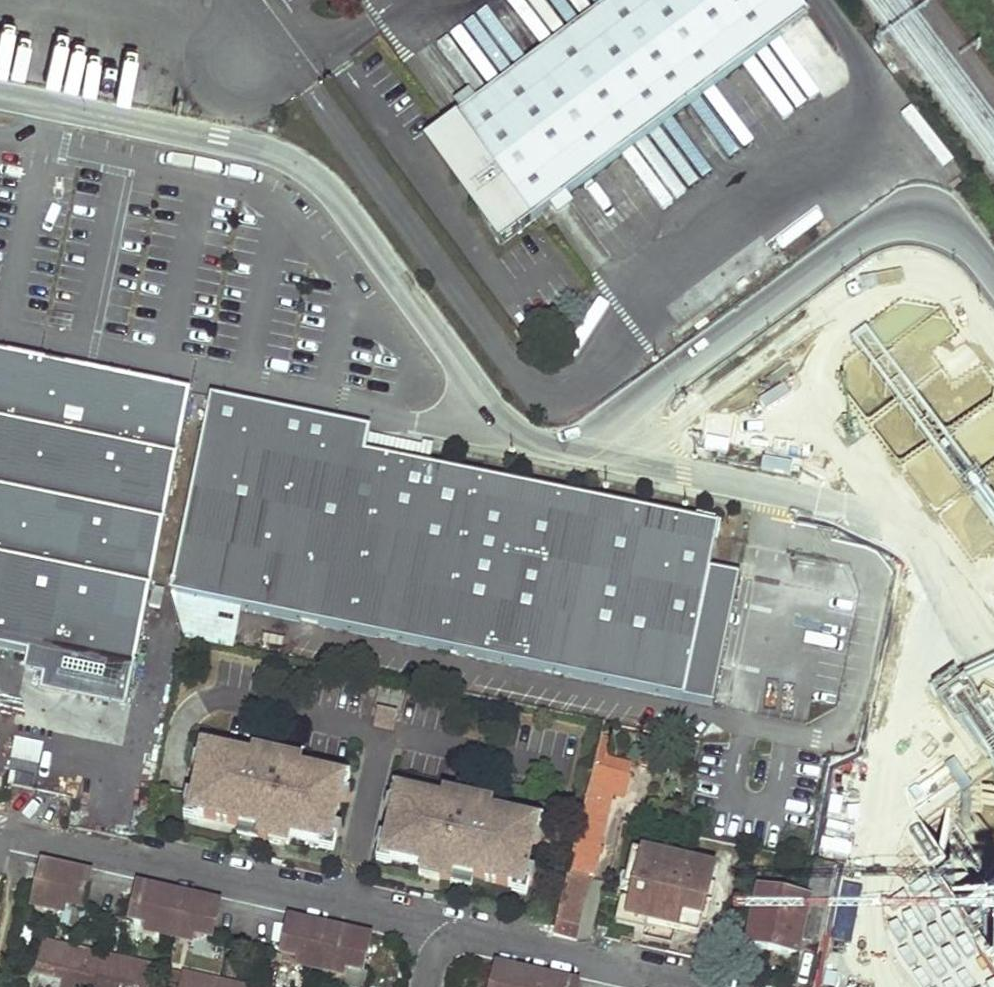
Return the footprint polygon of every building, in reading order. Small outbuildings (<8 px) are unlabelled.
[(494,257),(802,28),(782,0),(625,0),(418,154),(494,257)] [(0,354),(0,647),(26,652),(20,682),(128,704),(147,607),(152,587),(192,394),(131,381),(129,390),(107,386),(109,376),(0,354)] [(131,381),(109,376),(107,386),(129,390),(131,381)] [(372,432),(212,398),(173,588),(350,624),(704,697),(712,660),(694,656),(711,571),(720,527),(367,454),(372,432)] [(717,699),(742,577),(711,571),(694,656),(712,660),(704,697),(717,699)] [(152,587),(147,607),(161,609),(165,590),(152,587)] [(607,760),(611,744),(602,742),(597,761),(606,764),(607,760)] [(212,751),(214,751),(215,746),(201,743),(198,757),(203,759),(204,756),(212,751)] [(301,762),(274,756),(272,764),(251,759),(214,751),(212,751),(204,756),(203,759),(198,757),(195,757),(193,769),(200,771),(195,794),(187,792),(185,804),(187,805),(192,806),(192,808),(197,817),(199,817),(239,826),(260,831),(258,840),(268,842),(270,833),(291,838),(320,844),(323,845),(331,839),(331,837),(337,838),(339,839),(342,827),(334,825),(339,801),(347,803),(350,791),(342,789),(343,787),(338,779),(335,778),(300,770),(301,762)] [(253,751),(251,759),(272,764),(274,756),(253,751)] [(630,777),(633,766),(607,760),(606,764),(597,761),(595,768),(630,777)] [(593,875),(613,796),(625,799),(630,777),(595,768),(570,870),(593,875)] [(34,789),(36,776),(19,773),(16,785),(34,789)] [(336,773),(335,778),(338,779),(343,787),(342,789),(347,790),(350,777),(336,773)] [(407,794),(407,789),(393,786),(390,800),(396,801),(396,799),(404,793),(407,794)] [(444,794),(442,802),(407,794),(404,793),(396,799),(396,801),(390,800),(388,799),(385,812),(393,814),(388,836),(380,835),(377,847),(380,848),(385,849),(384,851),(389,860),(391,860),(421,867),(442,871),(440,880),(450,883),(452,874),(474,878),(515,888),(523,882),(524,880),(529,881),(532,882),(534,869),(527,868),(532,845),(540,847),(542,834),(540,834),(534,833),(535,831),(530,821),(528,821),(491,813),(470,808),(472,800),(444,794)] [(492,805),(472,800),(470,808),(491,813),(492,805)] [(198,822),(199,817),(197,817),(192,808),(192,806),(187,805),(184,819),(198,822)] [(529,816),(528,821),(530,821),(535,831),(534,833),(540,834),(543,819),(529,816)] [(260,831),(239,826),(237,835),(258,840),(260,831)] [(289,847),(291,838),(270,833),(268,842),(289,847)] [(334,853),(337,838),(331,837),(331,839),(323,845),(320,844),(319,849),(334,853)] [(385,849),(380,848),(376,862),(391,865),(391,860),(389,860),(384,851),(385,849)] [(713,869),(633,850),(627,877),(624,887),(635,889),(632,901),(622,899),(619,913),(629,915),(628,919),(647,923),(698,934),(713,869)] [(821,939),(836,866),(823,863),(807,936),(821,939)] [(442,871),(421,867),(419,876),(440,880),(442,871)] [(63,872),(43,868),(35,908),(63,914),(65,906),(83,910),(91,875),(72,870),(69,882),(61,880),(63,872)] [(474,878),(452,874),(450,883),(471,887),(474,878)] [(624,887),(627,877),(622,876),(617,897),(622,899),(632,901),(635,889),(624,887)] [(568,879),(554,936),(576,941),(581,924),(579,923),(588,884),(568,879)] [(529,881),(524,880),(523,882),(515,888),(513,888),(512,892),(526,895),(529,881)] [(166,892),(139,885),(131,921),(149,925),(147,933),(192,943),(194,935),(212,939),(220,905),(199,900),(198,904),(173,897),(171,905),(163,903),(166,892)] [(797,955),(808,900),(760,889),(755,910),(763,912),(757,946),(797,955)] [(757,946),(763,912),(755,910),(747,943),(757,946)] [(646,926),(647,923),(628,919),(629,915),(619,913),(617,920),(646,926)] [(310,925),(291,921),(283,955),(300,960),(299,967),(344,978),(346,971),(363,974),(371,939),(352,935),(349,946),(341,944),(343,937),(309,929),(310,925)] [(46,942),(38,974),(66,980),(65,986),(146,986),(150,966),(115,958),(112,967),(94,963),(79,959),(81,950),(46,942)] [(79,959),(94,963),(96,953),(81,950),(79,959)] [(115,958),(96,953),(94,963),(112,967),(115,958)] [(497,967),(493,986),(578,986),(578,985),(558,981),(557,985),(524,978),(521,985),(514,983),(516,972),(497,967)] [(184,973),(182,986),(219,986),(220,982),(184,973)]
